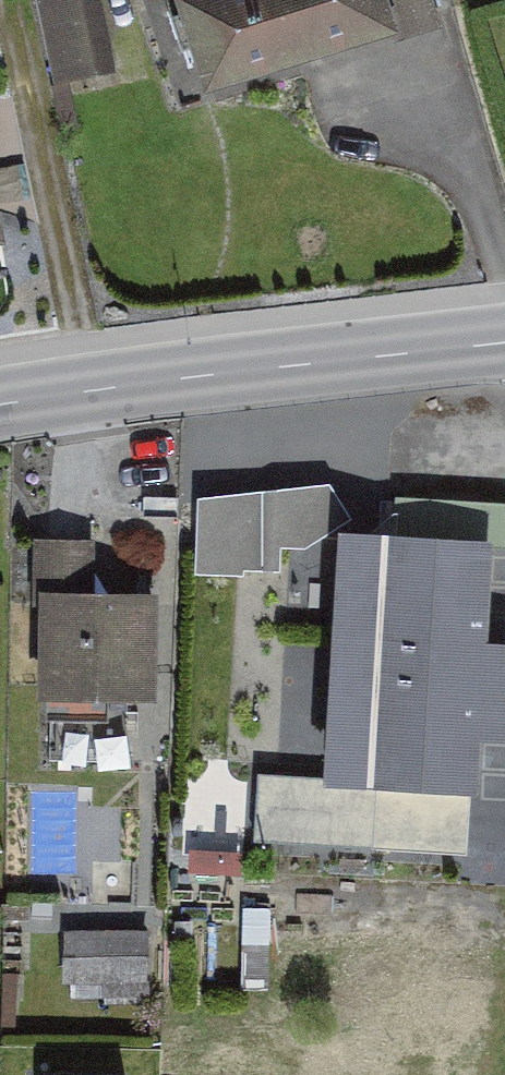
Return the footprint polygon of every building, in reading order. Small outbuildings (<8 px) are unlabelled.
[(53,78),(106,67),(92,0),(36,0),(53,78)] [(422,0),(185,0),(178,2),(182,15),(168,20),(178,52),(192,48),(204,86),(427,16),(422,0)] [(335,491),(200,505),(199,576),(333,577),(335,491)] [(391,500),(388,543),(385,543),(372,780),(370,780),(370,783),(465,788),(480,549),(504,550),(504,506),(391,500)] [(139,692),(140,606),(80,605),(81,550),(38,550),(37,606),(47,606),(44,719),(93,720),(94,692),(139,692)] [(367,849),(370,783),(254,777),(251,843),(367,849)] [(65,999),(137,998),(138,935),(67,936),(65,999)]
